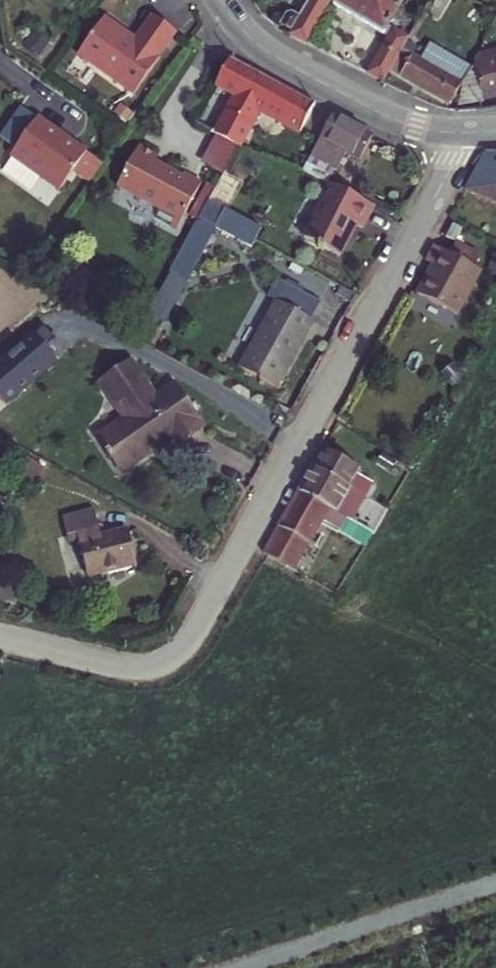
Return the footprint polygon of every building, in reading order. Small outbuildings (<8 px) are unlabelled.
[(327,0),(309,0),(301,14),(293,30),(291,34),(304,40),(327,0)] [(390,67),(401,47),(408,35),(387,23),(401,0),(335,0),(333,4),(386,33),(366,69),(384,77),(390,67)] [(280,23),(286,26),(293,30),(301,14),(291,7),(280,23)] [(112,14),(85,50),(142,90),(168,54),(166,52),(184,28),(160,11),(143,36),(112,14)] [(390,67),(447,102),(460,81),(467,70),(428,45),(419,58),(401,47),(390,67)] [(480,91),(495,88),(495,54),(473,59),(480,91)] [(265,76),(232,58),(217,85),(236,95),(250,103),(265,76)] [(314,102),(265,76),(250,103),(236,95),(228,110),(252,124),(261,109),(299,130),(314,102)] [(20,103),(4,139),(18,145),(34,110),(20,103)] [(217,131),(241,144),(252,124),(228,110),(219,126),(217,131)] [(355,155),(369,130),(331,111),(317,135),(299,167),(320,179),(338,147),(355,155)] [(69,128),(47,112),(18,153),(51,176),(53,174),(69,185),(93,151),(66,132),(69,128)] [(217,131),(219,126),(201,116),(198,121),(217,131)] [(216,135),(203,159),(223,169),(235,145),(216,135)] [(494,147),(469,190),(495,201),(495,148),(494,147)] [(157,159),(139,149),(116,188),(159,213),(154,221),(175,233),(201,188),(183,177),(181,180),(154,164),(157,159)] [(355,227),(368,205),(328,183),(298,235),(313,244),(312,246),(316,248),(317,246),(332,254),(343,235),(340,234),(346,222),(355,227)] [(263,227),(226,206),(217,222),(254,243),(263,227)] [(482,274),(437,248),(428,263),(434,267),(418,295),(458,317),(482,274)] [(192,258),(181,251),(151,307),(162,313),(192,258)] [(309,320),(274,301),(239,365),(274,385),(303,336),(301,334),(309,320)] [(34,333),(0,363),(0,400),(5,405),(57,360),(34,333)] [(446,358),(437,369),(452,382),(459,369),(446,358)] [(98,440),(120,475),(172,442),(175,446),(202,428),(175,388),(157,400),(133,365),(100,387),(124,422),(98,440)] [(381,447),(374,463),(389,471),(390,468),(402,474),(409,460),(381,447)] [(315,464),(301,488),(329,504),(354,518),(375,480),(359,471),(361,468),(326,448),(316,465),(315,464)] [(43,461),(28,452),(24,461),(30,464),(23,477),(31,482),(43,461)] [(24,461),(16,473),(23,477),(30,464),(24,461)] [(301,488),(266,550),(270,552),(293,568),(329,504),(301,488)] [(78,539),(86,576),(136,564),(129,529),(101,536),(96,509),(64,516),(69,541),(78,539)]
